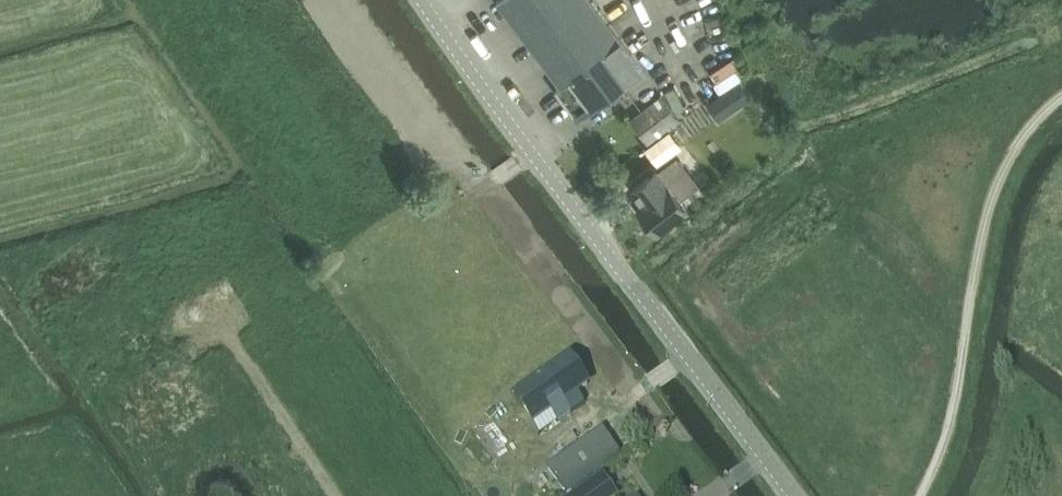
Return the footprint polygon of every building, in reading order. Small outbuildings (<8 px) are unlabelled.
[(560,83),(555,87),(576,116),(607,94),(611,99),(626,88),(622,82),(642,67),(592,0),(498,0),(560,83)] [(725,92),(708,103),(719,118),(736,107),(725,92)] [(662,95),(630,119),(649,143),(680,120),(662,95)] [(712,170),(707,152),(699,153),(688,156),(692,174),(712,170)] [(657,230),(687,208),(680,197),(692,188),(682,175),(670,184),(669,183),(639,206),(657,230)] [(567,357),(517,394),(538,421),(550,412),(558,423),(584,403),(576,392),(587,384),(567,357)] [(601,430),(547,468),(563,491),(619,452),(617,451),(616,452),(601,430)] [(579,490),(583,495),(607,495),(610,494),(598,477),(579,490)]
